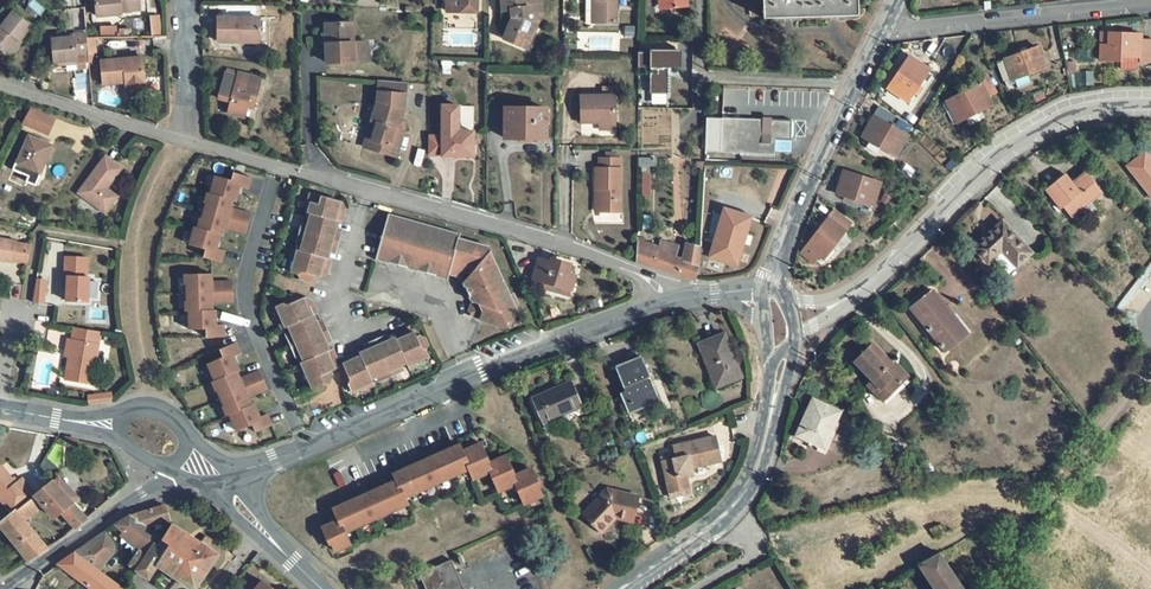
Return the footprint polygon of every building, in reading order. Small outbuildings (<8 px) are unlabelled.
[(97,17),(122,15),(122,12),(141,10),(140,0),(96,0),(97,17)] [(448,13),(477,13),(477,0),(448,0),(448,13)] [(527,0),(502,0),(503,12),(512,11),(513,19),(504,40),(519,46),(523,38),(529,40),(534,28),(536,29),(543,13),(541,0),(532,0),(527,1),(527,0)] [(586,23),(595,23),(595,0),(586,0),(586,23)] [(595,23),(616,24),(616,0),(595,0),(595,23)] [(665,9),(687,7),(687,0),(664,0),(665,9)] [(763,19),(859,16),(859,0),(763,0),(763,19)] [(15,11),(2,27),(0,25),(0,51),(6,55),(17,40),(20,42),(33,26),(15,11)] [(149,16),(152,35),(162,34),(159,14),(149,16)] [(260,39),(260,18),(218,18),(218,42),(238,42),(238,39),(260,39)] [(353,23),(331,24),(332,45),(327,45),(327,64),(369,63),(368,43),(354,43),(353,23)] [(536,29),(534,28),(529,40),(523,38),(519,46),(527,50),(531,41),(536,29)] [(1101,33),(1100,61),(1120,62),(1120,57),(1127,58),(1139,58),(1139,63),(1150,64),(1150,41),(1141,40),(1141,35),(1101,33)] [(75,38),(52,40),(54,63),(77,61),(76,56),(88,55),(88,54),(87,39),(87,34),(75,35),(75,38)] [(94,39),(87,39),(88,54),(96,54),(94,39)] [(20,42),(17,40),(6,55),(9,58),(21,43),(20,42)] [(1038,47),(1004,59),(1011,78),(1012,80),(1014,80),(1028,74),(1046,68),(1038,47)] [(680,51),(638,51),(638,68),(649,68),(650,103),(667,103),(666,68),(681,68),(680,51)] [(88,55),(76,56),(77,61),(77,66),(77,70),(90,69),(88,55)] [(909,56),(887,89),(907,102),(930,69),(909,56)] [(143,59),(101,62),(103,86),(126,84),(145,82),(143,59)] [(250,76),(239,73),(238,77),(226,73),(219,98),(232,101),(228,113),(244,118),(248,104),(254,106),(261,79),(250,76)] [(1028,74),(1014,80),(1017,88),(1031,83),(1028,74)] [(957,123),(965,119),(969,126),(980,120),(976,113),(993,105),(988,97),(996,93),(987,75),(978,79),(980,84),(946,102),(957,123)] [(406,83),(379,81),(378,102),(371,123),(377,125),(369,150),(396,158),(407,123),(401,122),(405,110),(406,83)] [(145,82),(126,84),(127,97),(146,95),(145,82)] [(616,96),(581,97),(582,123),(598,123),(601,123),(617,123),(616,96)] [(942,104),(953,125),(957,123),(946,102),(942,104)] [(41,110),(32,106),(24,120),(34,125),(41,110)] [(443,131),(442,154),(453,155),(453,156),(473,156),(474,132),(458,131),(459,106),(443,106),(443,131)] [(879,107),(862,137),(869,142),(878,147),(896,157),(908,135),(907,135),(911,127),(879,107)] [(547,110),(505,109),(505,138),(520,138),(528,138),(547,139),(547,110)] [(56,118),(41,110),(34,125),(49,132),(56,118)] [(740,119),(722,118),(721,142),(739,143),(740,119)] [(791,121),(740,119),(739,143),(721,142),(721,153),(775,155),(775,139),(791,140),(791,121)] [(377,125),(371,123),(364,148),(369,150),(377,125)] [(581,125),(582,133),(597,132),(596,124),(581,125)] [(52,147),(29,137),(17,165),(38,175),(43,165),(44,165),(52,147)] [(869,142),(867,146),(875,150),(878,147),(869,142)] [(1127,167),(1150,197),(1150,160),(1145,152),(1127,167)] [(121,169),(105,157),(79,193),(106,213),(117,197),(106,189),(121,169)] [(605,158),(599,158),(599,168),(596,168),(596,190),(599,189),(599,212),(621,213),(621,167),(621,158),(617,158),(605,158)] [(716,164),(705,164),(705,176),(715,176),(716,164)] [(44,165),(43,165),(38,175),(17,165),(16,165),(13,170),(39,181),(42,181),(44,180),(45,178),(45,177),(47,166),(44,165)] [(843,172),(836,194),(873,206),(881,183),(843,172)] [(1065,174),(1045,190),(1060,210),(1063,207),(1069,202),(1077,212),(1102,192),(1086,172),(1073,183),(1065,174)] [(248,190),(251,178),(234,173),(232,181),(216,177),(211,194),(208,194),(205,203),(207,204),(203,220),(201,219),(199,229),(196,228),(191,246),(207,250),(204,258),(221,263),(225,251),(217,249),(221,235),(224,236),(227,224),(231,225),(229,229),(246,234),(252,215),(235,210),(234,214),(230,213),(233,202),(236,202),(240,188),(248,190)] [(895,191),(887,188),(880,202),(887,205),(895,191)] [(338,210),(341,201),(314,194),(312,202),(308,205),(306,214),(312,215),(310,218),(309,222),(308,221),(305,232),(301,244),(303,244),(302,247),(301,251),(298,251),(296,258),(295,258),(292,261),(289,269),(291,272),(299,275),(300,279),(309,282),(314,279),(315,276),(320,277),(322,269),(329,270),(332,260),(327,259),(330,250),(337,252),(342,232),(336,231),(338,222),(342,223),(345,212),(344,212),(338,210)] [(1069,202),(1063,207),(1071,217),(1077,212),(1069,202)] [(1127,202),(1121,207),(1125,212),(1131,207),(1127,202)] [(748,216),(724,209),(722,216),(716,235),(713,244),(741,253),(744,241),(741,240),(748,216)] [(722,216),(713,213),(708,233),(716,235),(722,216)] [(849,226),(832,213),(806,246),(800,253),(813,263),(818,256),(823,260),(849,226)] [(461,235),(388,215),(376,260),(448,281),(450,274),(462,277),(466,272),(468,265),(477,267),(471,274),(464,283),(472,301),(473,301),(470,311),(473,312),(472,316),(501,327),(513,322),(518,305),(513,295),(510,296),(490,253),(491,252),(489,248),(459,240),(461,235)] [(310,218),(304,217),(300,231),(305,232),(308,221),(309,222),(310,218)] [(1002,223),(976,248),(988,262),(993,258),(1008,274),(1016,265),(1030,252),(1002,223)] [(305,232),(300,231),(296,245),(302,247),(303,244),(301,244),(305,232)] [(645,239),(637,239),(635,261),(696,280),(700,268),(702,247),(689,245),(686,246),(682,260),(672,257),(675,246),(661,241),(659,248),(645,244),(645,239)] [(0,240),(0,261),(12,263),(12,262),(27,265),(30,247),(16,244),(16,243),(0,240)] [(522,256),(515,259),(518,265),(525,262),(522,256)] [(87,259),(66,257),(64,277),(67,277),(66,288),(65,301),(86,303),(89,278),(86,278),(87,259)] [(572,266),(551,260),(550,263),(539,260),(534,279),(535,279),(565,288),(569,275),(572,266)] [(477,267),(468,265),(466,272),(471,274),(477,267)] [(328,270),(322,269),(320,277),(320,278),(326,275),(328,270)] [(212,287),(212,274),(185,276),(186,286),(187,286),(188,302),(186,302),(187,312),(190,312),(190,330),(207,330),(207,338),(225,338),(224,325),(216,325),(216,310),(213,311),(212,299),(216,299),(216,303),(234,302),(233,282),(216,283),(216,287),(212,287)] [(576,277),(569,275),(565,288),(572,290),(576,277)] [(565,288),(535,279),(543,289),(570,297),(572,290),(565,288)] [(46,283),(35,281),(32,295),(43,297),(46,283)] [(933,291),(911,308),(942,348),(961,333),(953,324),(957,321),(933,291)] [(43,297),(32,295),(30,304),(41,306),(43,297)] [(283,304),(276,307),(275,311),(278,319),(283,321),(284,321),(286,328),(289,327),(291,331),(292,334),(290,334),(295,345),(299,356),(301,355),(303,358),(304,362),(301,363),(305,370),(304,370),(303,375),(306,383),(311,385),(312,385),(314,389),(324,385),(329,387),(333,376),(331,372),(335,371),(331,361),(336,359),(337,358),(333,349),(330,351),(326,342),(333,339),(324,321),(318,324),(314,315),(317,313),(314,304),(313,305),(307,307),(303,298),(299,301),(297,297),(292,295),(285,298),(283,304)] [(304,298),(303,298),(307,307),(313,305),(311,300),(304,298)] [(957,321),(953,324),(961,333),(942,348),(945,352),(970,332),(960,318),(957,321)] [(278,319),(278,320),(282,330),(286,328),(284,321),(283,321),(278,319)] [(1033,321),(1026,328),(1030,333),(1038,327),(1033,321)] [(359,350),(350,354),(350,356),(352,361),(343,365),(344,366),(345,370),(342,371),(340,376),(344,383),(348,384),(352,392),(356,393),(365,390),(366,386),(366,385),(373,382),(371,379),(376,377),(378,376),(379,377),(389,373),(400,368),(399,366),(401,365),(406,364),(408,366),(415,363),(415,364),(420,365),(429,361),(430,357),(427,350),(429,345),(425,338),(420,336),(417,338),(415,333),(407,337),(404,331),(404,330),(395,334),(396,338),(388,342),(384,336),(366,344),(369,350),(360,354),(359,350)] [(97,335),(73,331),(71,341),(96,345),(97,335)] [(291,331),(285,334),(290,347),(295,345),(290,334),(292,334),(291,331)] [(724,334),(700,344),(710,370),(714,368),(720,385),(741,377),(724,334)] [(1017,337),(1013,340),(1017,346),(1021,342),(1017,337)] [(71,341),(66,340),(64,352),(68,352),(67,358),(63,381),(90,385),(97,345),(96,345),(71,341)] [(256,433),(272,426),(267,415),(260,418),(254,404),(251,406),(247,394),(250,393),(252,396),(268,389),(260,371),(244,378),(245,382),(242,384),(237,372),(240,371),(234,358),(241,354),(236,343),(220,350),(224,359),(209,365),(216,382),(213,383),(217,392),(219,392),(225,407),(224,407),(228,417),(230,415),(238,432),(253,426),(256,433)] [(872,344),(855,362),(873,381),(868,385),(886,404),(912,379),(897,365),(894,367),(891,364),(872,344)] [(295,345),(290,347),(297,361),(303,358),(301,355),(299,356),(295,345)] [(350,356),(341,360),(338,363),(336,369),(344,366),(343,365),(352,361),(350,356)] [(642,357),(616,368),(625,392),(620,394),(624,403),(630,400),(634,411),(660,400),(652,381),(648,383),(647,378),(651,377),(642,357)] [(400,368),(389,373),(391,377),(404,371),(401,365),(399,366),(400,368)] [(714,368),(710,370),(716,387),(720,385),(714,368)] [(378,376),(376,377),(378,383),(391,377),(389,373),(379,377),(378,376)] [(506,377),(500,379),(503,388),(508,385),(506,377)] [(373,382),(366,385),(366,386),(365,390),(375,386),(373,382)] [(572,382),(532,399),(542,422),(582,404),(572,382)] [(87,397),(88,405),(110,402),(109,396),(99,397),(98,395),(87,397)] [(840,412),(813,399),(796,436),(824,448),(840,412)] [(630,400),(624,403),(628,413),(634,411),(630,400)] [(716,437),(673,447),(675,455),(675,458),(662,462),(669,492),(688,488),(686,477),(685,473),(692,471),(692,468),(717,462),(715,449),(719,449),(716,437)] [(52,443),(46,465),(59,469),(65,446),(52,443)] [(338,520),(322,528),(329,542),(331,542),(335,552),(351,545),(345,532),(408,504),(405,498),(469,470),(473,479),(490,472),(499,492),(515,484),(524,504),(543,496),(538,487),(539,486),(532,468),(515,476),(514,477),(513,475),(514,474),(506,456),(489,464),(488,464),(487,462),(489,462),(480,443),(463,452),(460,445),(449,450),(448,447),(435,453),(437,455),(416,464),(415,462),(403,468),(404,470),(393,475),(396,482),(386,486),(385,483),(373,489),(374,491),(354,500),(353,498),(340,503),(341,505),(333,509),(338,520)] [(12,514),(16,511),(36,497),(23,480),(17,485),(3,468),(0,470),(0,499),(12,514)] [(54,484),(73,504),(78,500),(60,479),(54,484)] [(54,483),(36,497),(43,506),(54,517),(60,511),(76,528),(87,519),(73,504),(54,484),(54,483)] [(688,488),(669,492),(671,497),(690,493),(688,488)] [(608,491),(584,517),(591,524),(594,528),(595,527),(600,532),(614,518),(617,516),(634,520),(639,499),(608,491)] [(36,497),(16,511),(23,520),(43,506),(36,497)] [(116,525),(124,533),(130,538),(127,541),(139,551),(130,565),(136,570),(136,571),(149,579),(158,565),(193,588),(195,588),(218,555),(208,548),(201,543),(172,525),(163,539),(146,528),(171,520),(165,506),(129,517),(116,525)] [(0,524),(29,562),(48,549),(23,520),(16,511),(12,514),(0,524)] [(930,530),(934,538),(944,534),(940,525),(930,530)] [(922,528),(874,556),(889,583),(890,584),(919,565),(940,554),(922,528)] [(106,533),(92,542),(59,564),(92,588),(122,588),(98,572),(113,553),(114,550),(114,548),(114,546),(113,545),(106,533)] [(130,538),(124,533),(121,536),(127,541),(130,538)] [(212,541),(205,537),(201,543),(208,548),(212,541)] [(268,562),(258,554),(253,560),(263,568),(268,562)] [(919,565),(935,588),(963,588),(940,554),(919,565)] [(419,574),(426,588),(464,588),(451,560),(419,574)]
